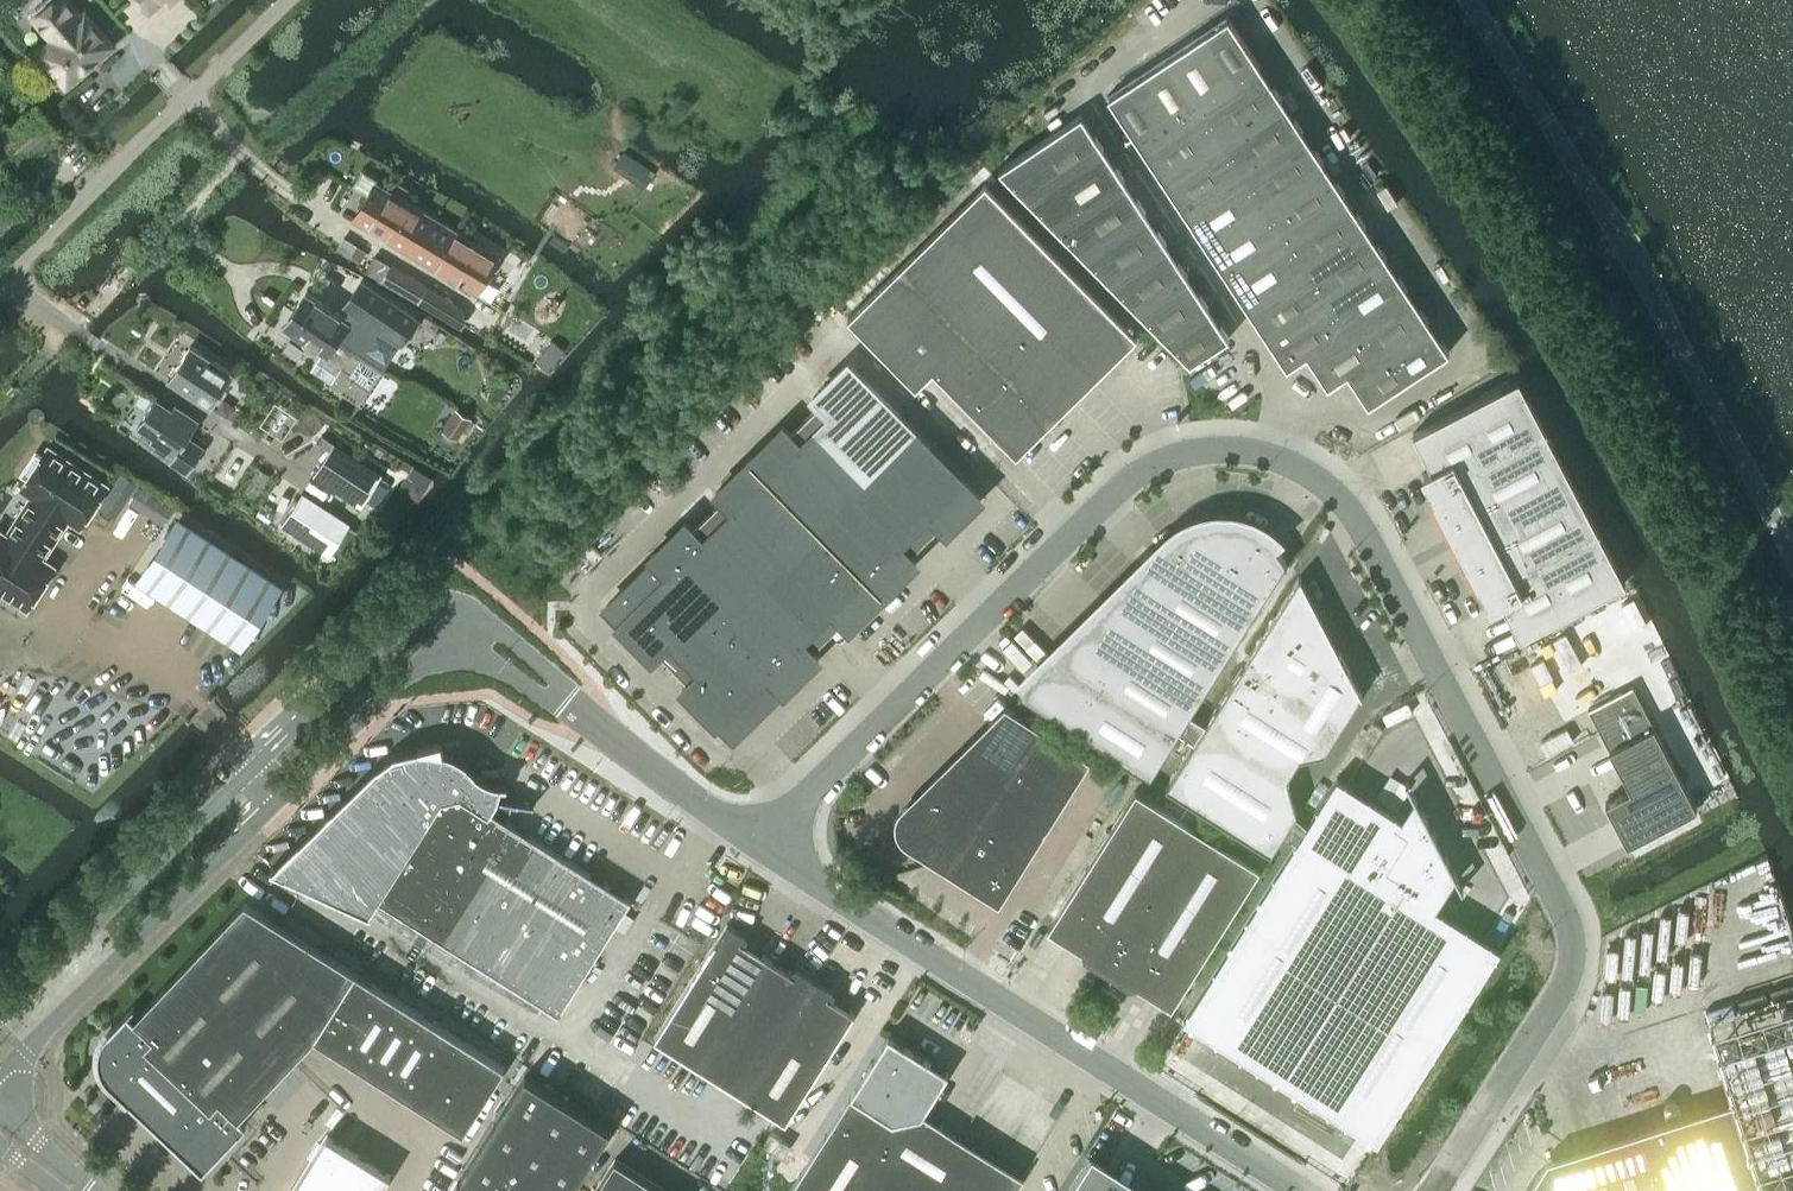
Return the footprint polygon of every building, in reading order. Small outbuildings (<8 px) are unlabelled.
[(67,80),(82,67),(83,68),(95,57),(110,44),(86,14),(82,17),(68,0),(45,0),(40,5),(43,9),(37,15),(57,39),(42,51),(48,59),(67,80)] [(149,10),(161,0),(140,0),(149,10)] [(1196,36),(1229,85),(1260,65),(1228,17),(1198,37),(1197,35),(1196,36)] [(1167,55),(1199,105),(1229,85),(1196,36),(1197,38),(1169,56),(1168,55),(1167,55)] [(1138,74),(1137,75),(1170,125),(1199,105),(1167,55),(1166,56),(1167,57),(1139,76),(1138,74)] [(1199,105),(1220,137),(1280,97),(1280,98),(1281,98),(1260,65),(1229,85),(1199,105)] [(1106,95),(1139,145),(1170,125),(1137,75),(1136,76),(1137,77),(1109,95),(1108,94),(1106,95)] [(1220,137),(1241,168),(1301,129),(1301,130),(1302,130),(1281,98),(1280,98),(1280,97),(1220,137)] [(1139,145),(1161,177),(1161,176),(1220,137),(1199,105),(1170,125),(1139,145)] [(998,168),(1026,197),(1101,147),(1102,148),(1103,147),(1081,114),(998,168)] [(1241,168),(1262,200),(1322,161),(1322,162),(1323,161),(1302,130),(1301,130),(1301,129),(1241,168)] [(1161,177),(1182,209),(1182,208),(1241,168),(1220,137),(1161,176),(1161,177)] [(1026,197),(1053,224),(1122,178),(1123,179),(1124,179),(1103,147),(1102,148),(1101,147),(1026,197)] [(1262,200),(1283,232),(1342,193),(1343,194),(1344,193),(1323,161),(1322,162),(1322,161),(1262,200)] [(1182,209),(1203,241),(1203,240),(1203,239),(1262,200),(1241,168),(1182,208),(1182,209)] [(1053,224),(1080,252),(1143,210),(1144,211),(1145,211),(1124,179),(1123,179),(1122,178),(1053,224)] [(933,370),(1017,454),(1070,402),(1061,394),(1073,383),(1086,373),(1103,361),(1118,353),(1119,354),(1138,336),(985,181),(848,316),(916,386),(933,370)] [(498,255),(376,182),(354,219),(476,292),(498,255)] [(1283,232),(1304,264),(1363,224),(1364,225),(1365,225),(1344,193),(1343,194),(1342,193),(1283,232)] [(1203,241),(1223,273),(1224,272),(1224,271),(1283,232),(1262,200),(1203,239),(1203,240),(1203,241)] [(1080,252),(1107,279),(1164,242),(1165,243),(1166,242),(1145,211),(1144,211),(1143,210),(1080,252)] [(1304,264),(1325,295),(1384,256),(1385,257),(1386,256),(1365,225),(1364,225),(1363,224),(1304,264)] [(1223,273),(1244,304),(1245,304),(1245,303),(1304,264),(1283,232),(1224,271),(1224,272),(1223,273)] [(1107,279),(1134,307),(1185,273),(1186,274),(1187,274),(1166,242),(1165,243),(1164,242),(1107,279)] [(1325,295),(1346,327),(1356,320),(1405,288),(1406,289),(1407,288),(1386,256),(1385,257),(1384,256),(1325,295)] [(391,263),(382,279),(419,301),(428,285),(391,263)] [(1244,304),(1265,336),(1266,335),(1265,335),(1325,295),(1304,264),(1245,303),(1245,304),(1244,304)] [(1134,307),(1162,335),(1206,305),(1207,306),(1187,274),(1186,274),(1185,273),(1134,307)] [(306,292),(295,309),(338,338),(386,370),(404,343),(405,344),(420,321),(363,283),(348,306),(354,310),(348,319),(306,292)] [(428,285),(419,301),(459,323),(462,319),(459,305),(428,285)] [(1377,352),(1387,346),(1426,320),(1427,320),(1428,320),(1407,288),(1406,289),(1405,288),(1356,320),(1377,352)] [(1286,368),(1306,355),(1305,354),(1346,327),(1325,295),(1265,335),(1266,335),(1265,336),(1286,368)] [(1206,305),(1162,335),(1189,362),(1189,363),(1228,337),(1207,306),(1206,305)] [(295,309),(284,326),(323,352),(312,368),(332,381),(330,383),(362,404),(386,370),(338,338),(295,309)] [(1327,386),(1347,373),(1346,372),(1377,352),(1356,320),(1346,327),(1305,354),(1306,355),(1327,386)] [(1426,320),(1387,346),(1408,378),(1449,352),(1428,320),(1427,320),(1426,320)] [(191,345),(168,380),(210,408),(233,373),(191,345)] [(1346,372),(1347,373),(1368,405),(1408,378),(1387,346),(1377,352),(1346,372)] [(546,351),(538,361),(548,369),(556,359),(546,351)] [(805,417),(849,462),(865,478),(915,429),(848,361),(813,395),(820,402),(805,417)] [(1491,607),(1502,602),(1520,637),(1625,582),(1518,378),(1413,433),(1431,468),(1421,474),(1434,498),(1491,607)] [(171,459),(188,470),(203,447),(187,437),(198,421),(186,413),(183,417),(156,398),(139,424),(158,437),(156,441),(175,454),(171,459)] [(472,416),(457,406),(443,428),(458,437),(472,416)] [(748,456),(800,510),(849,462),(805,417),(790,432),(783,425),(750,458),(748,456)] [(981,497),(915,429),(865,478),(925,539),(940,524),(947,531),(981,497)] [(382,473),(334,442),(314,474),(361,505),(382,473)] [(35,493),(21,514),(55,537),(69,516),(81,523),(106,484),(49,446),(43,455),(36,451),(22,473),(29,477),(23,486),(35,493)] [(722,498),(707,513),(751,557),(800,510),(748,456),(747,457),(749,458),(716,491),(722,498)] [(849,462),(800,510),(885,595),(883,593),(916,561),(910,554),(925,539),(865,478),(849,462)] [(139,482),(121,471),(99,506),(117,517),(139,482)] [(175,506),(139,483),(129,500),(165,523),(175,506)] [(350,522),(303,491),(282,523),(330,554),(350,522)] [(800,510),(751,557),(767,574),(827,635),(843,620),(849,626),(882,594),(884,596),(885,595),(800,510)] [(651,555),(653,558),(654,557),(670,573),(687,557),(735,606),(767,574),(751,557),(707,513),(692,528),(685,521),(651,555)] [(28,605),(54,565),(42,557),(55,537),(21,514),(7,535),(0,530),(0,587),(28,605)] [(179,520),(142,576),(242,641),(278,585),(179,520)] [(1185,533),(1172,543),(1018,694),(1019,695),(1021,693),(1150,775),(1285,563),(1286,565),(1287,564),(1284,558),(1280,552),(1276,547),(1264,536),(1249,527),(1233,523),(1216,522),(1200,526),(1185,533)] [(582,549),(594,561),(602,553),(591,541),(582,549)] [(674,666),(718,622),(735,606),(687,557),(670,573),(654,557),(653,558),(606,605),(621,620),(618,623),(652,657),(659,650),(674,666)] [(767,574),(735,606),(718,622),(783,687),(782,688),(784,690),(819,656),(812,650),(827,635),(767,574)] [(1271,851),(1284,831),(1291,837),(1301,820),(1294,814),(1297,810),(1287,776),(1300,756),(1325,751),(1362,693),(1363,693),(1300,575),(1299,575),(1299,576),(1206,723),(1198,718),(1186,736),(1194,741),(1166,785),(1271,851)] [(718,622),(674,666),(689,681),(682,688),(716,722),(719,719),(734,735),(782,688),(783,687),(718,622)] [(1697,808),(1632,685),(1587,707),(1630,789),(1605,802),(1627,844),(1697,808)] [(1006,706),(973,738),(1008,773),(1012,768),(1025,748),(1038,726),(1006,706)] [(1382,728),(1372,721),(1363,735),(1374,742),(1382,728)] [(1025,748),(1075,780),(1088,758),(1038,726),(1025,748)] [(973,738),(956,754),(995,794),(999,788),(1008,773),(973,738)] [(396,753),(376,768),(274,867),(273,866),(272,868),(371,913),(372,911),(370,910),(378,898),(559,1013),(631,899),(507,820),(509,815),(511,810),(512,805),(518,807),(519,802),(534,804),(534,802),(526,801),(516,800),(506,798),(506,784),(507,784),(507,782),(504,782),(500,782),(497,782),(493,781),(490,780),(487,778),(483,776),(480,774),(478,772),(475,770),(473,767),(469,763),(464,760),(460,756),(455,754),(450,752),(445,750),(439,749),(434,748),(429,747),(423,747),(418,747),(418,748),(396,753)] [(1012,768),(1062,800),(1075,780),(1025,748),(1012,768)] [(940,771),(982,815),(987,808),(995,794),(956,754),(940,771)] [(999,788),(1050,820),(1062,800),(1012,768),(1008,773),(999,788)] [(923,788),(953,818),(969,835),(974,828),(982,815),(940,771),(923,788)] [(1463,887),(1407,779),(1406,780),(1414,797),(1401,817),(1337,776),(1184,1018),(1378,1141),(1500,947),(1436,907),(1456,876),(1462,888),(1463,887)] [(927,856),(929,857),(953,818),(923,788),(922,789),(925,792),(909,808),(905,813),(902,819),(902,825),(903,831),(906,836),(911,840),(930,852),(927,856)] [(987,808),(1037,840),(1050,820),(999,788),(995,794),(987,808)] [(1084,956),(1107,970),(1198,828),(1136,788),(1048,927),(1083,949),(1084,956)] [(974,828),(994,841),(1024,860),(1037,840),(987,808),(982,815),(974,828)] [(929,857),(948,869),(969,835),(953,818),(929,857)] [(948,869),(968,882),(994,841),(974,828),(969,835),(948,869)] [(1198,828),(1107,970),(1131,985),(1137,984),(1172,1006),(1260,867),(1198,828)] [(994,841),(968,882),(999,901),(1024,860),(994,841)] [(315,1037),(464,1131),(505,1065),(245,900),(246,900),(245,900),(138,1013),(135,1017),(128,1010),(134,1004),(134,1005),(135,1004),(134,1003),(109,1030),(109,1031),(107,1033),(105,1035),(103,1038),(102,1041),(101,1044),(100,1047),(100,1050),(99,1053),(99,1056),(99,1059),(100,1062),(100,1065),(101,1068),(103,1071),(104,1074),(106,1076),(108,1079),(110,1081),(130,1100),(139,1109),(145,1103),(158,1115),(152,1121),(203,1169),(239,1130),(246,1123),(242,1119),(240,1116),(315,1037)] [(655,1037),(698,1065),(768,955),(743,940),(746,935),(727,923),(655,1037)] [(698,1065),(742,1093),(815,978),(796,967),(793,971),(768,955),(698,1065)] [(815,978),(742,1093),(786,1121),(855,1011),(830,995),(833,990),(815,978)] [(943,1081),(930,1072),(928,1062),(930,1059),(889,1033),(851,1093),(851,1094),(789,1190),(1014,1190),(1024,1175),(924,1111),(943,1081)] [(461,1176),(485,1190),(572,1190),(612,1128),(526,1074),(461,1176)] [(1686,1113),(1548,1157),(1526,1190),(1710,1190),(1686,1113)] [(335,1129),(295,1190),(385,1190),(399,1170),(335,1129)] [(763,1142),(783,1155),(791,1143),(771,1130),(763,1142)] [(1091,1154),(1089,1158),(1067,1190),(1148,1190),(1091,1154)] [(637,1172),(615,1158),(594,1190),(625,1190),(637,1172)] [(658,1185),(637,1172),(625,1190),(655,1190),(658,1185)] [(457,1182),(451,1190),(472,1190),(457,1182)]
